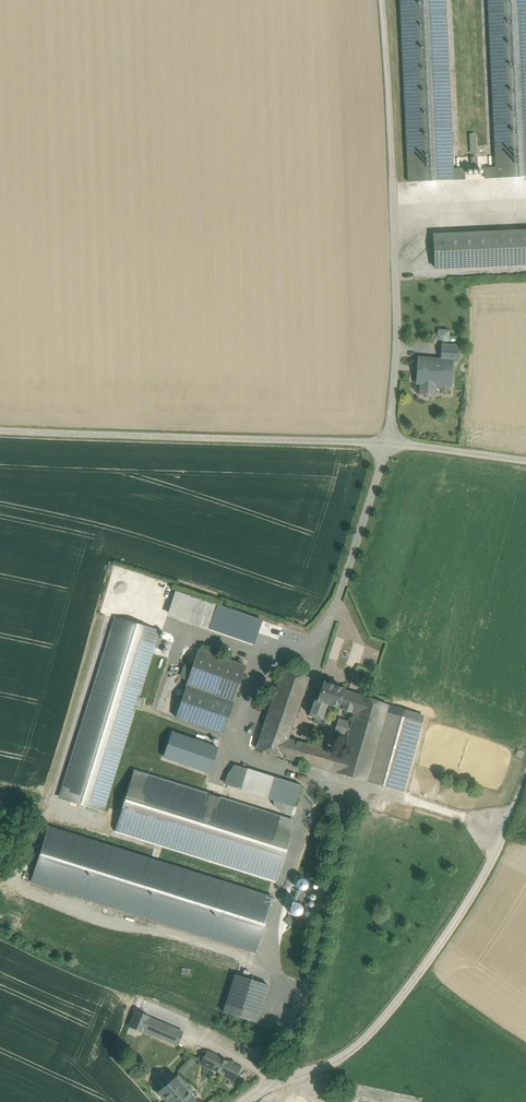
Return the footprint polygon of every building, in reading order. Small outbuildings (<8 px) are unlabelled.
[(408,183),(454,181),(447,0),(399,0),(408,183)] [(495,179),(525,178),(525,0),(487,0),(495,179)] [(481,155),(477,156),(476,133),(469,133),(470,168),(482,168),(481,155)] [(434,235),(434,271),(525,267),(525,231),(434,235)] [(449,341),(449,329),(439,329),(439,341),(449,341)] [(454,361),(418,358),(415,386),(451,390),(454,361)] [(216,605),(175,591),(168,612),(209,626),(216,605)] [(216,604),(209,629),(254,643),(262,618),(216,604)] [(157,631),(117,618),(61,797),(101,810),(134,707),(141,709),(144,699),(137,697),(157,631)] [(383,642),(373,639),(372,643),(375,650),(379,652),(383,642)] [(246,666),(198,650),(175,717),(222,733),(246,666)] [(181,666),(180,677),(187,678),(189,666),(181,666)] [(283,669),(255,748),(281,757),(284,751),(288,739),(309,677),(283,669)] [(359,695),(324,683),(317,701),(314,700),(309,715),(321,720),(326,704),(354,713),(359,695)] [(341,754),(335,773),(366,782),(386,712),(388,705),(359,695),(354,713),(341,754)] [(386,712),(366,782),(383,786),(403,716),(386,712)] [(304,743),(288,739),(284,751),(300,756),(304,743)] [(222,754),(181,741),(175,760),(216,772),(222,754)] [(332,752),(304,743),(300,756),(298,762),(326,770),(332,752)] [(300,756),(284,751),(281,757),(298,762),(300,756)] [(332,752),(326,770),(335,773),(341,754),(332,752)] [(247,769),(234,765),(228,786),(241,790),(247,769)] [(289,782),(247,769),(241,790),(274,800),(282,803),(289,782)] [(294,821),(133,771),(115,830),(276,880),(294,821)] [(301,785),(289,782),(282,803),(294,807),(301,785)] [(282,803),(274,800),(275,806),(281,812),(291,815),(294,807),(282,803)] [(148,860),(48,828),(31,880),(131,912),(148,860)] [(273,899),(148,860),(131,912),(256,951),(273,899)] [(303,901),(306,893),(297,889),(294,897),(303,901)] [(268,985),(235,975),(223,1012),(257,1023),(268,985)] [(149,1017),(136,1012),(130,1026),(143,1032),(149,1017)] [(227,1062),(208,1052),(201,1064),(221,1074),(227,1062)] [(240,1068),(227,1062),(221,1074),(234,1080),(240,1068)] [(176,1078),(171,1082),(165,1075),(157,1082),(160,1085),(156,1089),(167,1101),(191,1101),(194,1099),(176,1078)]
